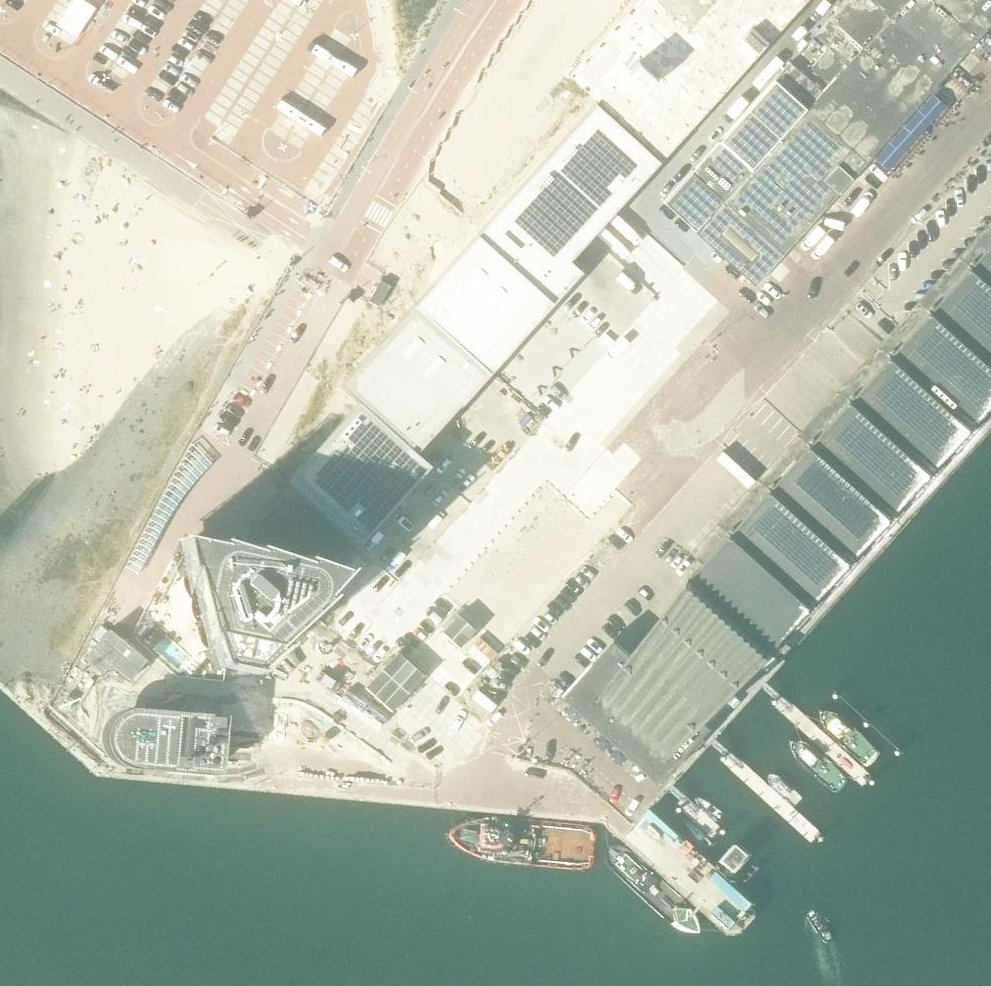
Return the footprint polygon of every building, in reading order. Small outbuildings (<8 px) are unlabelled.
[(570,76),(663,159),(807,0),(638,0),(570,76)] [(949,72),(870,0),(847,0),(815,36),(829,49),(811,68),(829,85),(823,92),(790,63),(775,80),(867,163),(873,157),(930,93),(949,72)] [(977,42),(931,0),(870,0),(949,72),(977,42)] [(977,42),(990,26),(990,0),(931,0),(977,42)] [(812,224),(867,163),(775,80),(720,141),(812,224)] [(479,234),(415,303),(491,372),(553,302),(564,292),(583,271),(571,260),(593,236),(661,161),(596,103),(479,234)] [(812,224),(720,141),(691,172),(783,255),(812,224)] [(756,286),(783,255),(691,172),(664,203),(756,286)] [(561,696),(563,698),(593,725),(608,738),(652,778),(658,784),(662,780),(692,746),(695,749),(704,739),(701,736),(710,726),(709,725),(705,723),(727,698),(731,701),(732,703),(738,696),(737,695),(733,692),(769,652),(774,646),(781,639),(782,637),(783,637),(990,407),(990,242),(701,564),(702,564),(694,573),(688,579),(690,581),(650,635),(645,642),(633,657),(613,639),(590,664),(583,672),(565,692),(561,696)] [(415,303),(337,390),(354,405),(414,457),(491,372),(415,303)] [(354,405),(286,481),(287,483),(289,484),(357,545),(427,468),(414,457),(354,405)] [(212,466),(191,446),(123,568),(138,576),(149,555),(165,524),(181,500),(196,482),(212,466)] [(189,543),(182,551),(220,667),(253,674),(335,583),(334,581),(332,573),(356,547),(357,545),(287,483),(284,487),(226,551),(224,551),(223,550),(222,550),(221,549),(220,548),(219,548),(218,548),(217,548),(216,548),(215,549),(214,549),(189,543)] [(425,679),(396,657),(365,691),(392,717),(425,679)] [(112,769),(121,773),(213,781),(218,777),(221,737),(225,738),(226,727),(222,726),(223,720),(131,713),(120,716),(111,722),(104,734),(102,746),(105,759),(112,769)]
